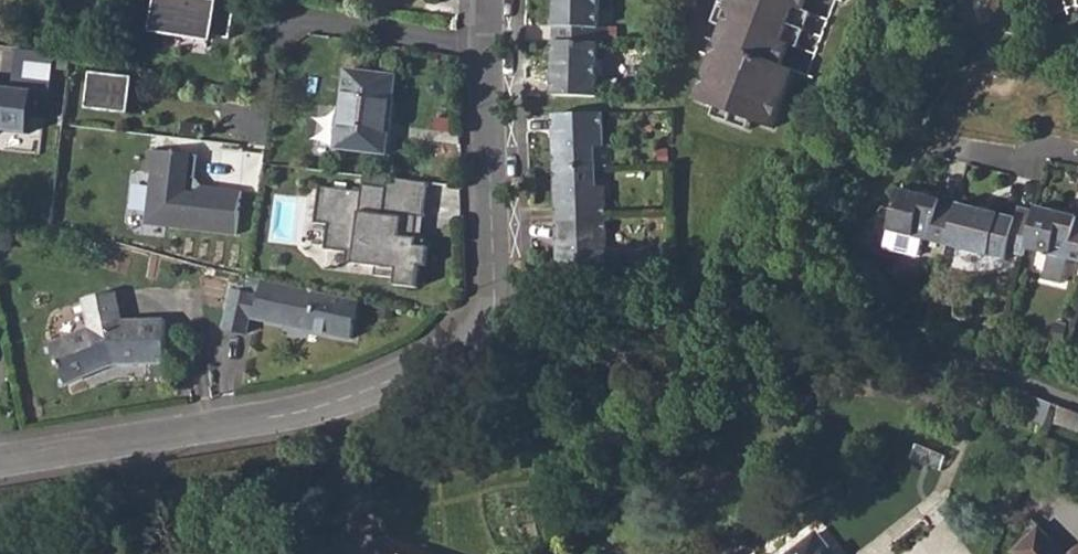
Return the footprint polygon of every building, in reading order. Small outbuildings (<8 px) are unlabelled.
[(159,27),(230,39),(236,0),(163,0),(159,27)] [(554,42),(599,43),(606,43),(606,25),(599,25),(600,0),(555,0),(554,42)] [(721,26),(729,29),(702,104),(723,111),(721,119),(757,130),(760,123),(782,130),(802,72),(816,76),(843,0),(730,0),(721,26)] [(1050,12),(1077,3),(1077,0),(1047,0),(1050,12)] [(599,98),(599,43),(554,42),(553,97),(599,98)] [(30,135),(35,91),(51,93),(55,54),(18,50),(13,88),(6,87),(6,91),(0,91),(0,131),(30,135)] [(338,148),(386,154),(395,78),(349,71),(338,148)] [(87,72),(82,108),(126,113),(130,77),(87,72)] [(554,118),(556,171),(599,170),(598,148),(607,147),(604,115),(554,118)] [(201,155),(152,148),(149,171),(154,172),(147,223),(237,235),(243,191),(204,186),(198,177),(201,155)] [(556,171),(559,225),(610,222),(609,190),(599,191),(599,170),(556,171)] [(320,186),(315,223),(328,225),(325,250),(377,256),(375,276),(397,278),(398,270),(418,272),(421,253),(415,253),(417,239),(414,238),(417,217),(424,218),(428,183),(364,175),(362,191),(320,186)] [(896,210),(890,233),(947,248),(958,206),(900,191),(900,192),(896,210)] [(947,248),(1005,263),(1006,255),(1022,259),(1024,252),(1034,213),(1018,210),(1015,220),(958,206),(947,248)] [(1077,266),(1077,222),(1034,211),(1034,213),(1024,252),(1077,266)] [(611,256),(610,222),(559,225),(561,277),(604,275),(625,272),(624,255),(611,256)] [(312,292),(260,281),(257,297),(230,291),(221,329),(243,334),(246,318),(347,340),(355,301),(312,292)] [(49,347),(65,385),(99,371),(110,366),(115,365),(126,365),(165,363),(164,321),(120,322),(114,292),(83,298),(89,329),(49,347)] [(1059,405),(1052,421),(1077,432),(1077,413),(1059,405)] [(1037,528),(1013,551),(1015,553),(1063,553),(1037,528)] [(817,534),(791,553),(832,553),(817,534)]
